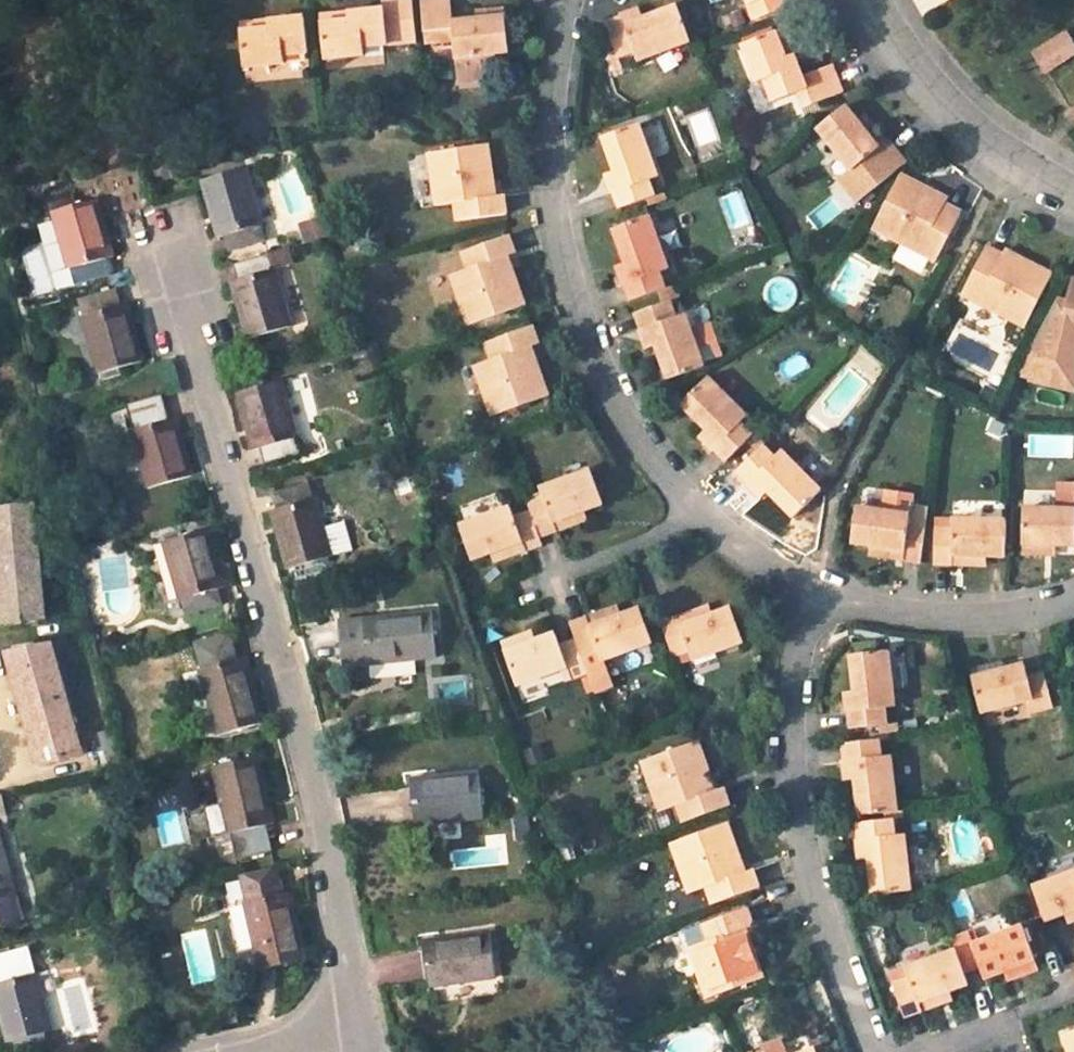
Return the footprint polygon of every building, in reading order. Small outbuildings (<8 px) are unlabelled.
[(387,9),(359,12),(361,22),(324,25),(328,60),(366,57),(366,48),(390,45),(389,35),(400,34),(401,44),(425,41),(422,0),(385,0),(387,9)] [(501,76),(498,50),(511,48),(507,14),(478,17),(455,19),(453,0),(422,0),(425,41),(446,39),(445,27),(454,26),(456,38),(460,79),(501,76)] [(759,1),(748,5),(755,22),(786,9),(783,0),(759,0),(759,1)] [(507,14),(506,7),(477,9),(478,17),(507,14)] [(690,43),(677,8),(626,26),(623,19),(607,24),(617,51),(619,59),(634,53),(637,62),(690,43)] [(323,14),(324,25),(361,22),(359,12),(323,14)] [(311,53),(307,18),(278,21),(279,29),(243,32),(248,68),(287,64),(286,56),(311,53)] [(243,23),(243,32),(279,29),(278,21),(243,23)] [(446,39),(456,38),(454,26),(445,27),(446,39)] [(1066,31),(1031,53),(1046,76),(1073,57),(1073,43),(1066,31)] [(785,32),(777,34),(790,69),(798,66),(785,32)] [(390,45),(401,44),(400,34),(389,35),(390,45)] [(842,95),(832,68),(803,79),(798,66),(790,69),(777,34),(743,47),(758,84),(765,81),(774,104),(807,91),(813,107),(842,95)] [(617,51),(608,54),(614,70),(622,67),(619,59),(617,51)] [(857,123),(845,108),(817,130),(851,172),(859,166),(878,188),(904,168),(885,145),(878,150),(857,123)] [(864,117),(857,123),(878,150),(885,145),(864,117)] [(658,179),(638,126),(603,139),(617,178),(622,191),(614,194),(621,209),(648,200),(655,198),(649,182),(658,179)] [(496,182),(490,144),(431,152),(439,205),(457,202),(460,220),(508,213),(505,194),(491,196),(488,183),(496,182)] [(263,223),(246,167),(204,178),(217,227),(220,236),(227,234),(231,249),(265,239),(260,224),(263,223)] [(935,196),(900,177),(872,229),(936,262),(960,218),(942,209),(931,204),(935,196)] [(610,181),(614,194),(622,191),(617,178),(610,181)] [(502,181),(496,182),(488,183),(491,196),(505,194),(502,181)] [(650,206),(667,201),(664,195),(655,198),(648,200),(650,206)] [(946,202),(935,196),(931,204),(942,209),(946,202)] [(111,244),(98,199),(54,211),(71,270),(74,269),(78,284),(112,274),(107,259),(115,257),(111,244)] [(669,270),(649,217),(614,230),(627,269),(632,281),(625,283),(631,301),(658,292),(666,289),(660,273),(669,270)] [(331,236),(326,219),(316,223),(320,239),(331,236)] [(517,253),(510,234),(464,250),(470,267),(453,273),(470,323),(526,303),(512,266),(506,270),(502,258),(517,253)] [(899,246),(893,259),(929,277),(935,263),(899,246)] [(1025,327),(1054,277),(1018,258),(1014,265),(1002,258),(987,250),(962,295),(1025,327)] [(1006,252),(1002,258),(1014,265),(1018,258),(1006,252)] [(520,263),(517,253),(502,258),(506,270),(512,266),(520,263)] [(275,270),(270,254),(235,263),(240,279),(232,281),(243,319),(249,339),(294,326),(277,269),(275,270)] [(621,272),(625,283),(632,281),(627,269),(621,272)] [(1017,375),(1067,388),(1073,361),(1073,281),(1068,304),(1057,301),(1017,375)] [(660,298),(676,292),(674,286),(666,289),(658,292),(660,298)] [(122,306),(117,291),(82,300),(86,315),(83,316),(99,373),(145,359),(130,310),(128,303),(122,306)] [(662,304),(670,301),(679,298),(676,292),(660,298),(662,304)] [(668,381),(703,368),(684,314),(676,318),(670,301),(662,304),(636,314),(642,331),(649,329),(654,341),(668,381)] [(540,344),(533,325),(487,341),(492,358),(475,364),(494,414),(550,394),(536,357),(530,359),(526,349),(540,344)] [(647,345),(654,341),(649,329),(642,331),(647,345)] [(543,354),(540,344),(526,349),(530,359),(536,357),(543,354)] [(747,418),(707,378),(680,404),(711,434),(720,444),(714,449),(727,461),(747,442),(753,436),(740,424),(747,418)] [(300,437),(283,380),(239,392),(252,438),(255,450),(262,448),(266,463),(302,453),(296,438),(300,437)] [(169,418),(162,394),(128,405),(136,428),(132,429),(150,486),(194,474),(179,423),(177,415),(169,418)] [(751,447),(764,435),(759,430),(753,436),(747,442),(751,447)] [(705,440),(714,449),(720,444),(711,434),(705,440)] [(756,452),(762,446),(769,440),(764,435),(751,447),(756,452)] [(793,517),(820,492),(781,452),(774,458),(762,446),(756,452),(736,471),(750,484),(755,479),(763,487),(793,517)] [(603,503),(592,470),(540,488),(544,497),(527,503),(530,511),(538,535),(556,528),(553,520),(585,509),(603,503)] [(758,493),(763,487),(755,479),(750,484),(758,493)] [(311,500),(306,483),(275,492),(279,509),(269,512),(273,524),(286,570),(329,558),(321,528),(313,500),(311,500)] [(511,506),(460,525),(472,558),(490,551),(522,540),(525,548),(541,543),(538,535),(530,511),(514,516),(511,506)] [(40,507),(0,513),(0,556),(7,626),(49,619),(40,507)] [(909,515),(856,507),(851,541),(871,545),(903,549),(902,558),(921,561),(926,528),(907,525),(909,515)] [(587,517),(585,509),(553,520),(556,528),(587,517)] [(1022,509),(1022,544),(1055,545),(1073,546),(1073,510),(1022,509)] [(951,529),(935,529),(934,563),(951,563),(952,555),(985,556),(1006,556),(1007,520),(952,519),(951,529)] [(329,558),(350,552),(342,522),(321,528),(329,558)] [(224,587),(208,531),(164,543),(180,601),(183,600),(188,615),(220,606),(216,590),(224,587)] [(493,559),(525,548),(522,540),(490,551),(493,559)] [(1022,544),(1021,553),(1054,555),(1055,545),(1022,544)] [(869,553),(902,558),(903,549),(871,545),(869,553)] [(985,563),(985,556),(952,555),(951,563),(985,563)] [(619,608),(589,619),(591,627),(622,616),(619,608)] [(710,608),(680,618),(683,627),(713,616),(710,608)] [(602,660),(654,642),(642,610),(622,616),(591,627),(589,619),(571,625),(576,640),(582,656),(599,650),(602,660)] [(743,642),(732,610),(713,616),(683,627),(680,618),(662,623),(674,655),(689,650),(693,659),(743,642)] [(434,659),(428,614),(364,620),(369,666),(434,659)] [(535,640),(533,633),(502,643),(505,651),(535,640)] [(505,651),(516,684),(559,670),(567,667),(571,678),(588,672),(582,656),(576,640),(560,645),(556,633),(535,640),(505,651)] [(236,660),(229,634),(196,642),(203,669),(200,669),(219,735),(263,722),(246,664),(244,657),(236,660)] [(12,656),(41,770),(86,758),(57,644),(12,656)] [(894,708),(888,653),(851,657),(855,694),(857,712),(850,712),(851,730),(878,727),(887,726),(885,709),(894,708)] [(1004,671),(1002,665),(971,671),(973,679),(1004,671)] [(1054,707),(1045,675),(1028,679),(1025,666),(1004,671),(973,679),(982,713),(1033,701),(1036,712),(1054,707)] [(563,680),(571,678),(567,667),(559,670),(563,680)] [(848,694),(850,712),(857,712),(855,694),(848,694)] [(887,732),(897,731),(896,725),(887,726),(878,727),(879,733),(887,732)] [(871,743),(880,742),(888,741),(887,732),(879,733),(870,734),(871,743)] [(710,778),(697,742),(641,761),(659,810),(675,805),(682,822),(728,805),(722,788),(709,792),(705,780),(710,778)] [(871,743),(843,746),(844,763),(852,763),(854,779),(859,817),(883,814),(897,812),(890,757),(882,758),(880,742),(871,743)] [(274,823),(258,758),(214,768),(228,833),(232,833),(238,859),(272,851),(265,825),(274,823)] [(847,780),(854,779),(852,763),(844,763),(847,780)] [(410,781),(415,826),(481,818),(476,773),(410,781)] [(717,776),(710,778),(705,780),(709,792),(722,788),(717,776)] [(204,811),(212,840),(227,835),(219,807),(204,811)] [(885,821),(893,820),(902,819),(900,812),(897,812),(883,814),(885,821)] [(873,896),(910,892),(904,837),(896,837),(893,820),(885,821),(856,824),(858,841),(866,841),(868,857),(873,896)] [(739,859),(725,823),(670,842),(689,892),(706,887),(711,903),(757,887),(751,870),(738,874),(733,861),(739,859)] [(0,835),(0,926),(20,920),(13,895),(16,894),(0,835)] [(860,859),(868,857),(866,841),(858,841),(860,859)] [(746,857),(739,859),(733,861),(738,874),(751,870),(746,857)] [(281,894),(275,869),(241,877),(247,903),(244,903),(259,968),(304,958),(289,893),(281,894)] [(1033,888),(1045,921),(1064,915),(1073,912),(1073,874),(1033,888)] [(751,924),(745,908),(699,925),(705,940),(687,947),(706,998),(761,976),(747,940),(742,942),(737,929),(751,924)] [(1066,923),(1073,920),(1073,912),(1064,915),(1066,923)] [(756,936),(751,924),(737,929),(742,942),(747,940),(756,936)] [(1035,960),(1023,929),(979,943),(972,946),(969,935),(951,941),(955,952),(962,974),(979,967),(983,979),(1004,971),(1035,960)] [(421,941),(428,986),(494,976),(486,932),(421,941)] [(976,933),(969,935),(972,946),(979,943),(976,933)] [(27,948),(0,956),(0,1015),(1,1018),(7,1042),(52,1029),(37,973),(34,974),(27,948)] [(955,952),(904,969),(907,980),(891,985),(904,1017),(920,1011),(917,1003),(948,992),(966,986),(962,974),(955,952)] [(1004,971),(1007,981),(1038,968),(1035,960),(1004,971)] [(950,1000),(948,992),(917,1003),(920,1011),(950,1000)] [(1061,1036),(1067,1051),(1073,1051),(1073,1032),(1061,1036)]
